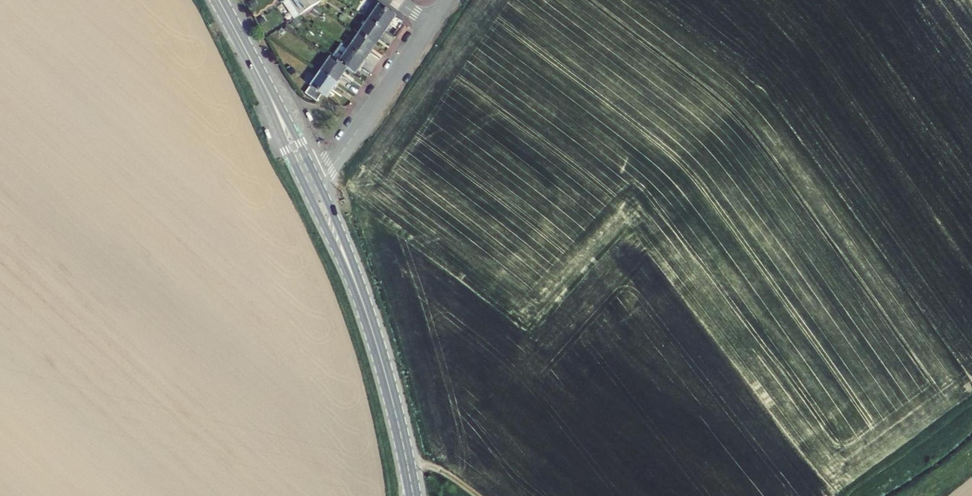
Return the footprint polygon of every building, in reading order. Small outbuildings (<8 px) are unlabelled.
[(319,5),(327,0),(292,0),(287,3),(299,20),(304,16),(319,5)] [(377,0),(376,0),(366,15),(371,18),(386,29),(397,13),(377,0)] [(371,18),(361,33),(377,44),(386,29),(371,18)] [(377,44),(361,33),(351,48),(367,58),(377,44)] [(367,58),(351,48),(344,43),(335,57),(349,67),(357,72),(367,58)] [(332,55),(323,70),(340,81),(349,67),(335,57),(332,55)] [(323,92),(330,96),(340,81),(323,70),(312,85),(323,92)] [(323,92),(312,85),(308,91),(319,98),(323,92)]
